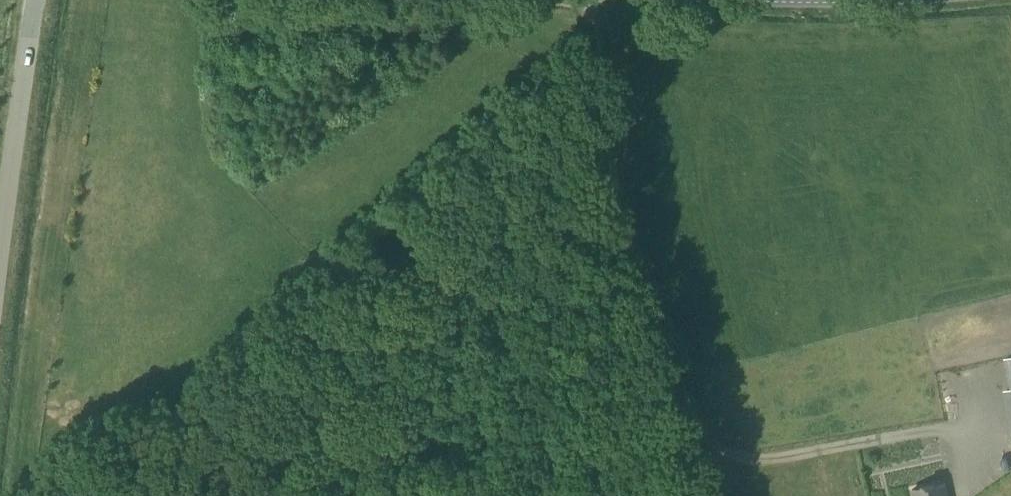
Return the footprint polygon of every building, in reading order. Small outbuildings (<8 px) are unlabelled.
[(1002,361),(1010,405),(1010,359),(1002,361)] [(938,485),(907,491),(908,495),(940,495),(938,485)]
